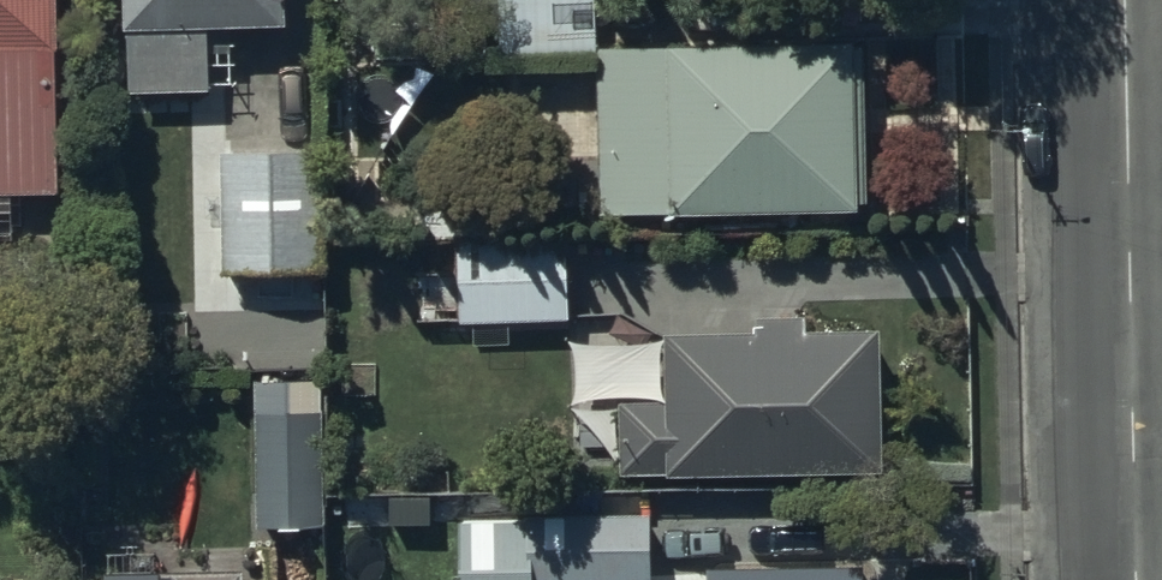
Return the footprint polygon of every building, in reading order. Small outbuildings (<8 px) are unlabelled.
[(56,0),(0,0),(0,243),(24,243),(23,197),(59,196),(56,0)] [(127,39),(132,39),(132,97),(211,97),(212,90),(233,90),(233,34),(286,33),(286,0),(126,0),(127,39)] [(504,0),(504,58),(596,58),(596,0),(595,0),(504,0)] [(862,51),(601,53),(603,220),(863,218),(862,51)] [(317,153),(221,156),(225,283),(321,280),(317,153)] [(568,324),(566,244),(459,246),(461,327),(568,324)] [(757,321),(758,339),(668,340),(669,407),(622,408),(623,482),(669,482),(669,485),(884,480),(883,338),(809,339),(809,321),(757,321)] [(324,533),(322,415),(256,417),(258,534),(324,533)] [(461,526),(462,579),(652,579),(651,523),(461,526)] [(161,569),(106,571),(106,579),(161,579),(161,569)]
